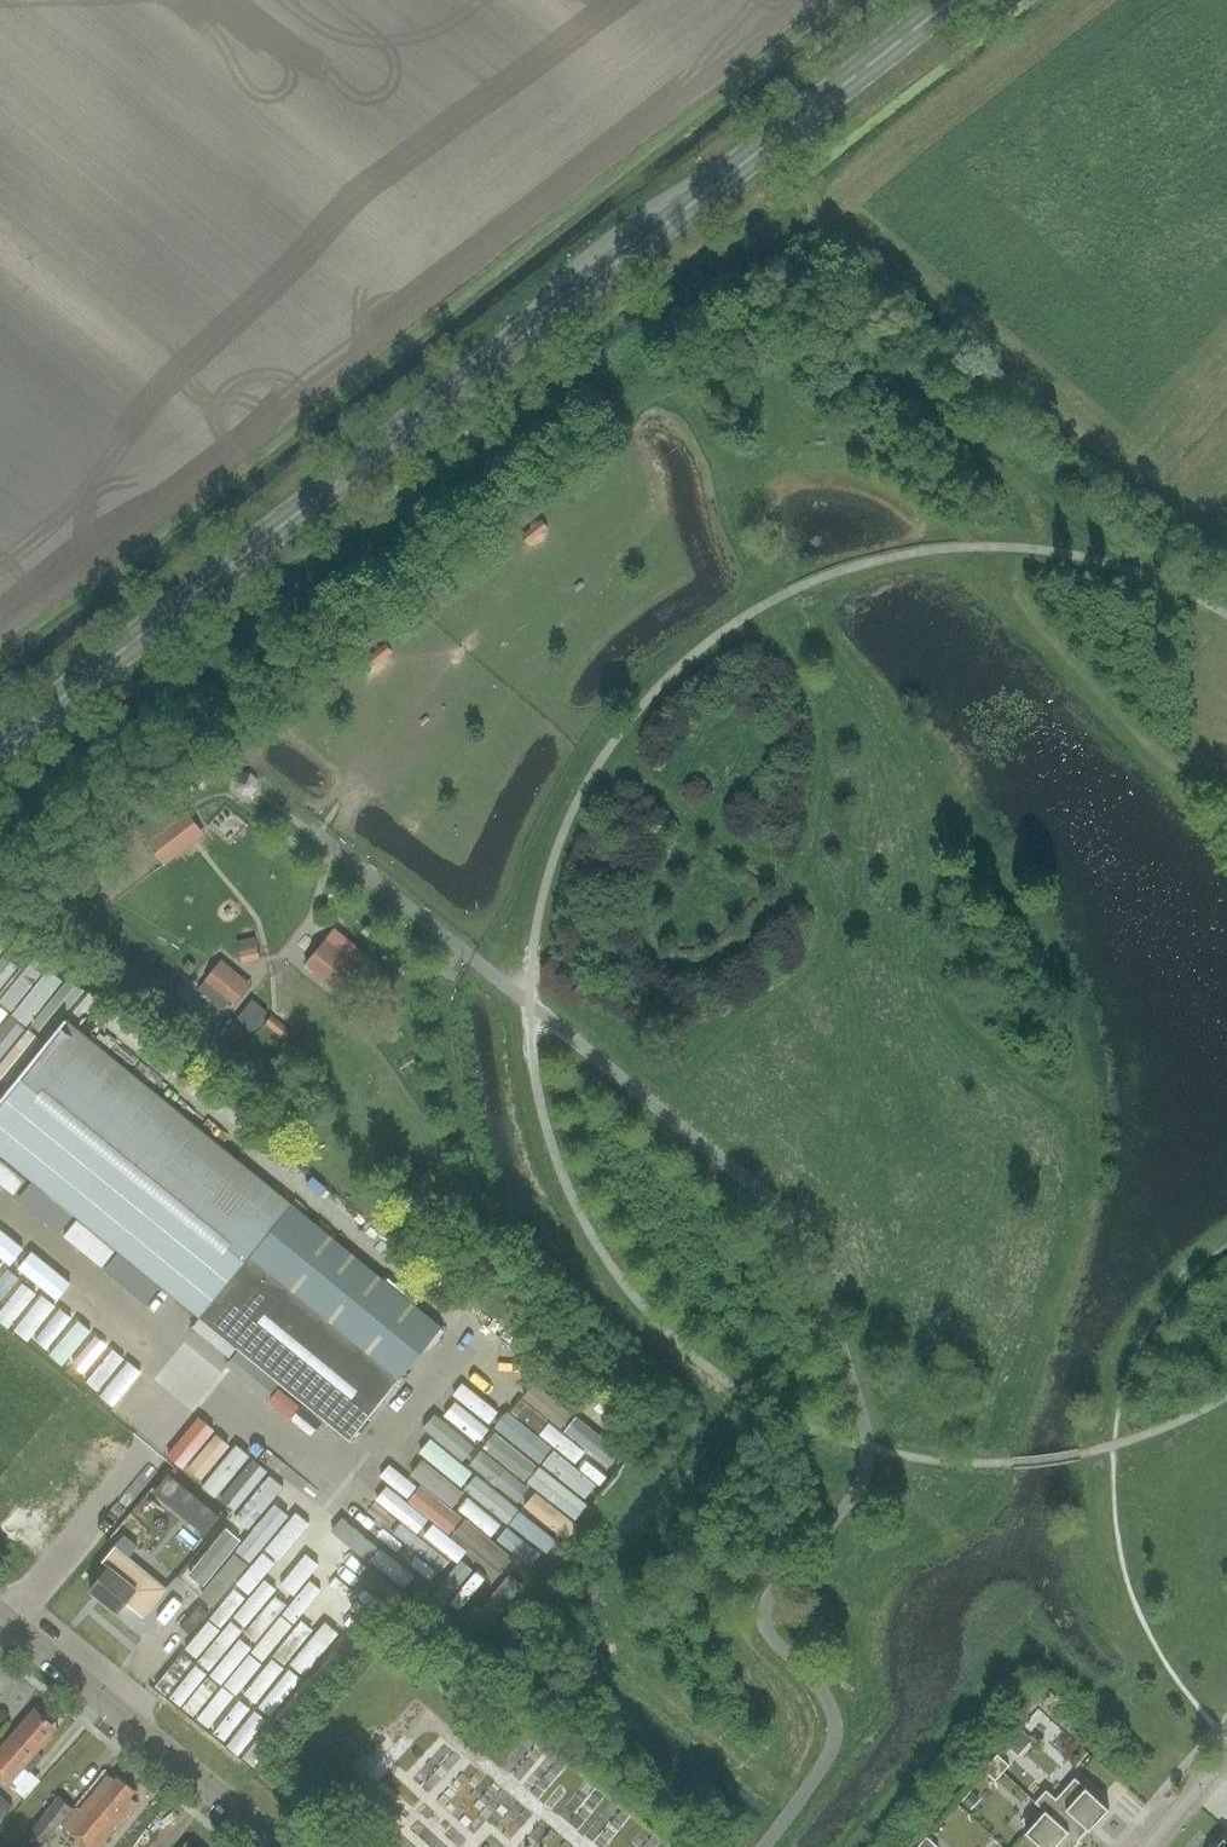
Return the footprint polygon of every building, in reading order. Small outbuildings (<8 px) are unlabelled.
[(191,814),(151,845),(159,856),(199,826),(191,814)] [(326,940),(306,964),(342,993),(361,969),(326,940)] [(24,1028),(41,1039),(58,1011),(68,1017),(81,996),(10,954),(7,958),(0,954),(0,1068),(24,1028)] [(206,979),(225,995),(235,983),(216,967),(206,979)] [(443,1327),(69,1021),(0,1105),(0,1152),(352,1439),(443,1327)] [(56,1289),(13,1251),(0,1266),(0,1267),(42,1304),(56,1289)] [(30,1336),(99,1381),(124,1343),(54,1298),(30,1336)] [(114,1406),(146,1371),(131,1357),(99,1393),(114,1406)] [(203,1411),(169,1457),(205,1483),(214,1470),(233,1484),(258,1451),(203,1411)] [(463,1490),(475,1474),(437,1445),(425,1461),(463,1490)] [(494,1547),(538,1580),(563,1548),(524,1518),(529,1512),(557,1534),(568,1520),(548,1505),(562,1486),(513,1449),(501,1466),(536,1493),(523,1511),(480,1479),(467,1496),(508,1528),(494,1547)] [(248,1503),(277,1469),(264,1458),(235,1492),(248,1503)] [(281,1468),(245,1517),(262,1530),(299,1481),(281,1468)] [(370,1597),(396,1561),(416,1575),(448,1532),(361,1469),(303,1548),(370,1597)] [(304,1488),(266,1530),(281,1544),(320,1502),(304,1488)] [(235,1514),(198,1557),(241,1594),(278,1551),(235,1514)] [(115,1548),(105,1560),(104,1561),(110,1566),(91,1588),(120,1612),(128,1602),(144,1616),(165,1589),(115,1548)] [(289,1552),(248,1601),(288,1635),(330,1587),(289,1552)] [(301,1636),(307,1654),(332,1645),(320,1614),(302,1621),(304,1628),(311,1626),(313,1632),(301,1636)] [(0,1747),(0,1784),(5,1779),(11,1785),(27,1767),(31,1771),(44,1756),(40,1752),(61,1728),(36,1707),(0,1747)] [(1017,1752),(1029,1739),(1020,1731),(1008,1744),(1017,1752)] [(999,1754),(991,1762),(1004,1773),(1011,1765),(999,1754)] [(997,1781),(1004,1773),(991,1762),(984,1770),(997,1781)] [(138,1801),(131,1796),(136,1790),(119,1777),(116,1781),(109,1775),(78,1812),(60,1796),(39,1822),(26,1811),(8,1833),(21,1843),(30,1833),(44,1844),(62,1823),(91,1846),(100,1846),(138,1801)] [(1042,1796),(1084,1835),(1089,1829),(1090,1830),(1110,1808),(1076,1777),(1058,1798),(1048,1789),(1042,1796)] [(971,1807),(979,1799),(972,1792),(964,1801),(971,1807)] [(14,1807),(0,1795),(0,1823),(14,1807)] [(1084,1835),(1042,1796),(1036,1802),(1046,1811),(1027,1832),(1044,1846),(1076,1846),(1081,1840),(1080,1839),(1084,1835)] [(921,1844),(924,1846),(940,1846),(928,1836),(921,1844)]
